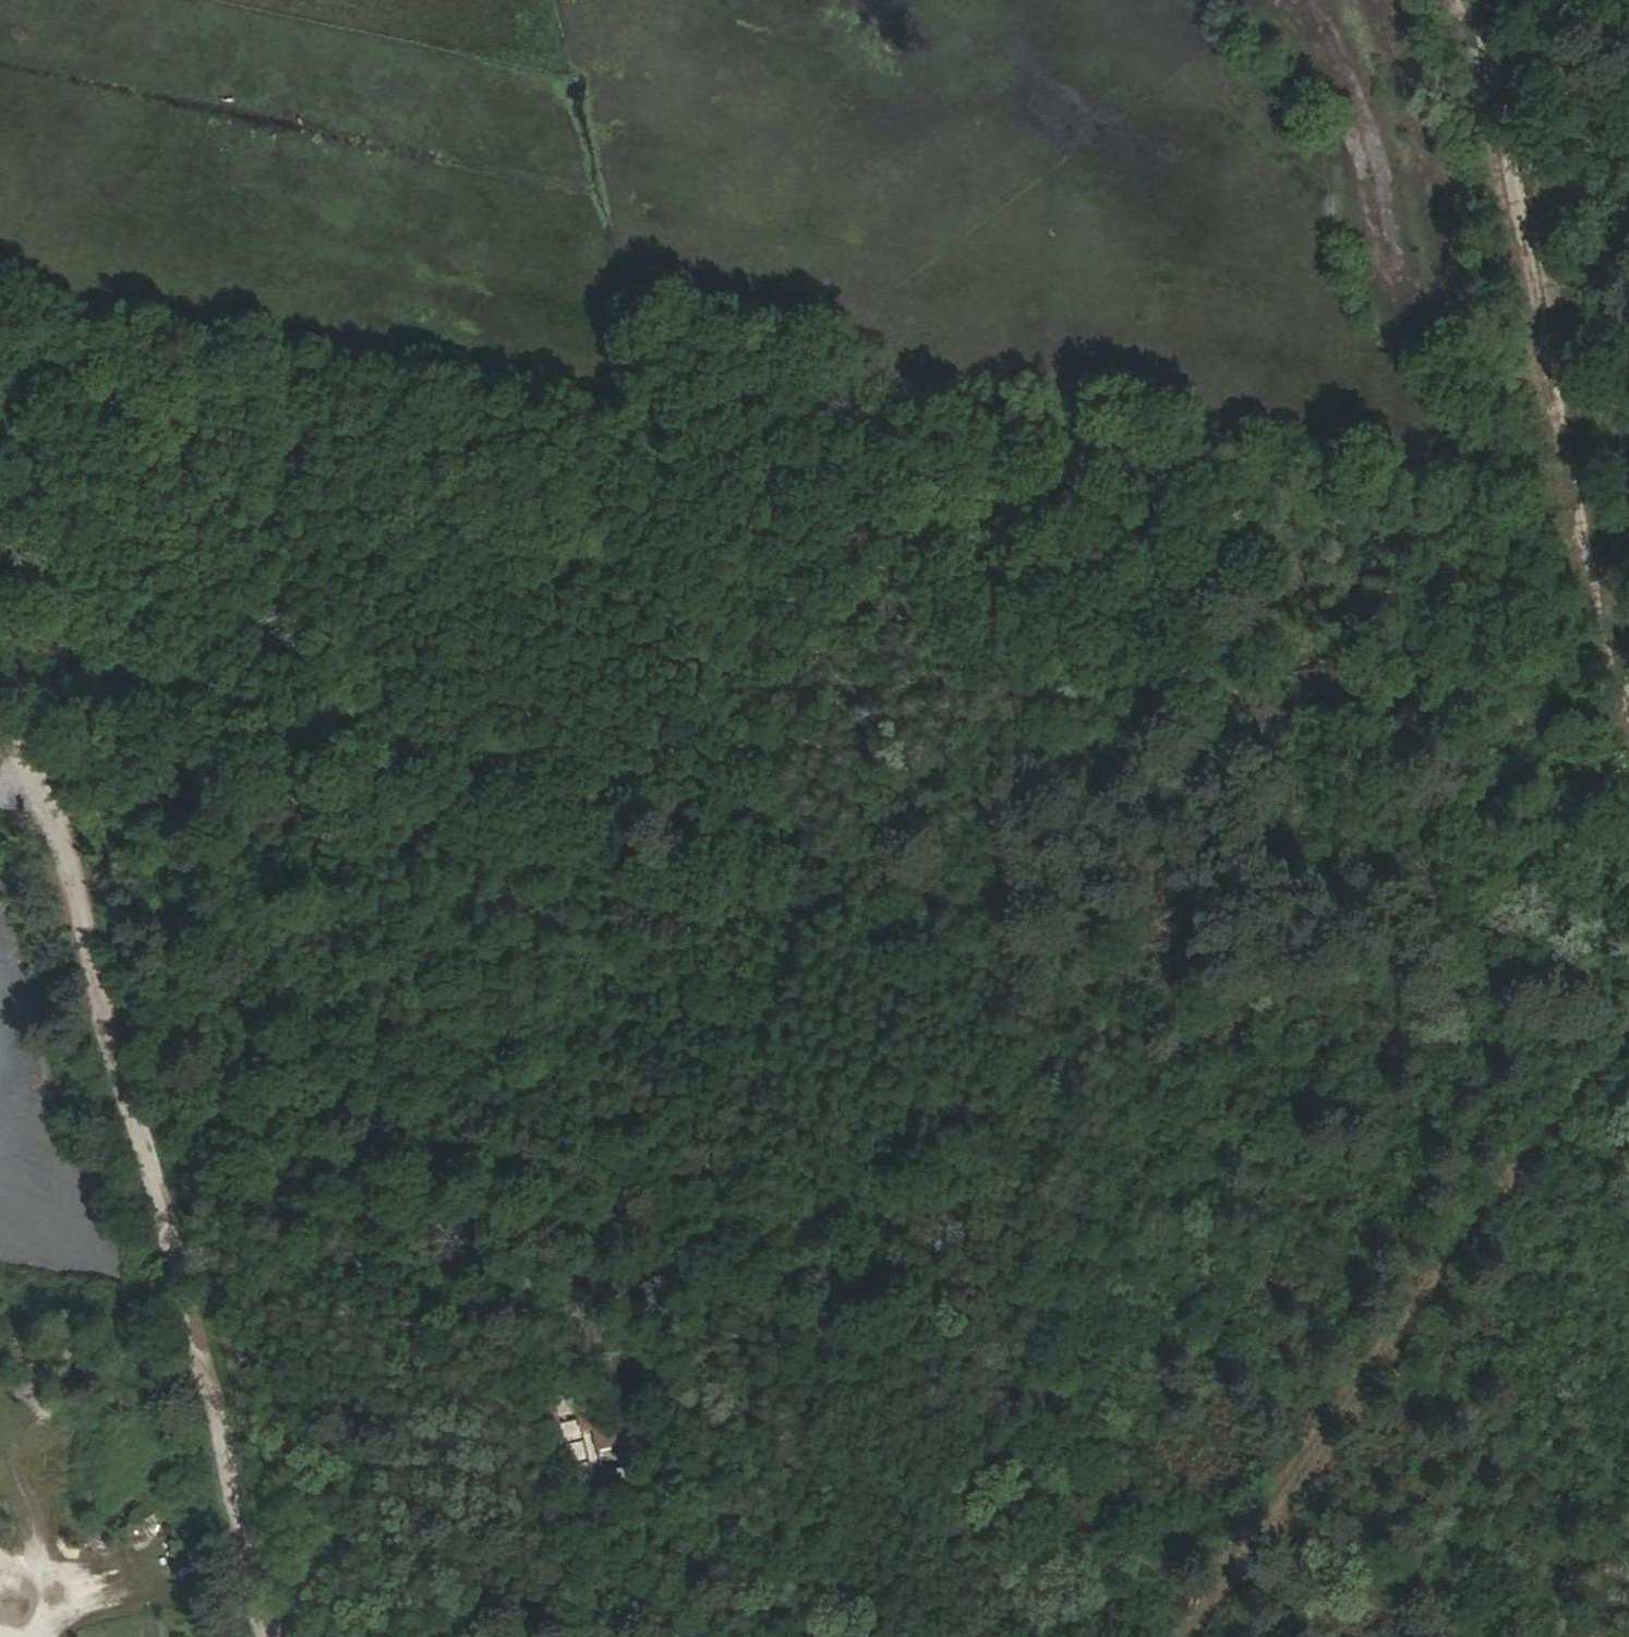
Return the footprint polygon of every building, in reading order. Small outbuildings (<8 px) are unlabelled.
[(541,1414),(548,1449),(563,1446),(556,1411),(541,1414)] [(604,1468),(605,1487),(632,1486),(631,1467),(604,1468)]
